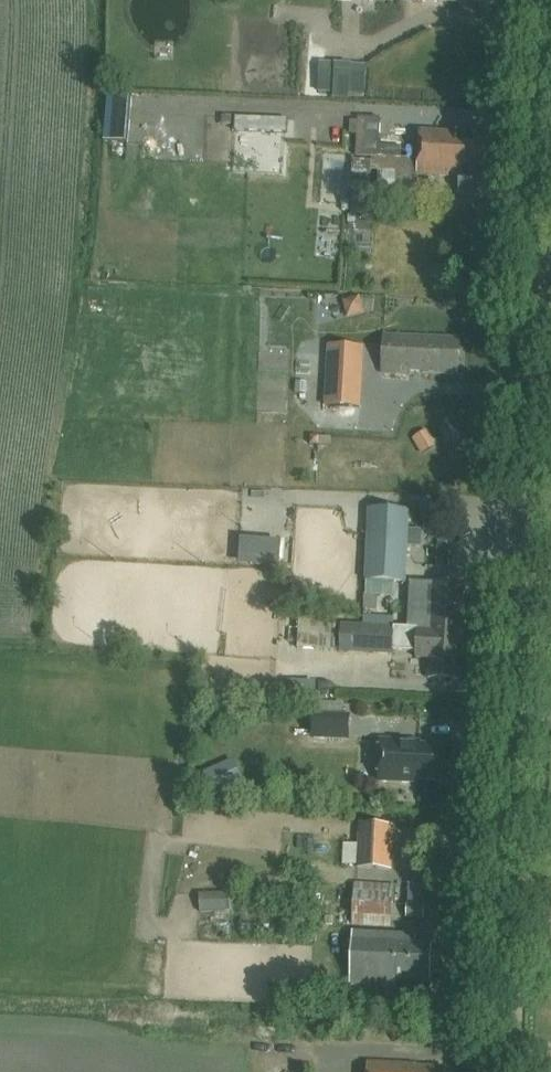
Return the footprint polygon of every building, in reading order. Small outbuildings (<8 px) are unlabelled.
[(251,41),(276,40),(276,30),(251,30),(251,41)] [(236,68),(307,74),(310,49),(238,43),(236,68)] [(368,66),(344,64),(342,96),(366,97),(368,66)] [(415,181),(416,160),(401,160),(401,147),(381,146),(381,122),(350,121),(350,135),(356,136),(356,158),(372,158),(372,161),(351,160),(350,214),(367,214),(368,192),(370,191),(371,171),(378,171),(377,190),(395,191),(395,181),(415,181)] [(471,154),(487,154),(488,134),(418,131),(417,161),(470,163),(471,154)] [(470,163),(417,161),(416,177),(460,179),(459,196),(486,198),(487,154),(471,154),(470,163)] [(375,224),(357,223),(356,238),(374,239),(375,224)] [(365,291),(366,277),(347,276),(345,289),(365,291)] [(459,374),(460,338),(384,335),(382,374),(411,375),(411,373),(459,374)] [(332,391),(360,392),(362,355),(333,353),(332,391)] [(409,511),(369,509),(366,580),(405,582),(409,511)] [(430,623),(464,625),(466,585),(432,583),(430,623)] [(332,646),(332,617),(302,617),(302,646),(332,646)] [(393,654),(393,650),(417,651),(416,658),(429,659),(428,680),(461,682),(464,625),(430,623),(430,629),(394,627),(341,624),(340,652),(393,654)] [(313,738),(348,740),(349,716),(314,715),(313,738)] [(417,783),(417,780),(440,781),(441,746),(419,745),(419,742),(381,740),(379,781),(417,783)] [(219,790),(246,778),(239,765),(213,777),(219,790)] [(346,866),(357,866),(357,869),(393,871),(394,825),(359,824),(358,845),(347,844),(346,866)] [(352,927),(392,929),(394,885),(354,883),(352,927)] [(406,918),(425,919),(425,904),(423,904),(424,889),(407,888),(407,904),(406,904),(406,918)] [(433,945),(415,944),(415,935),(352,932),(350,985),(396,987),(396,978),(432,980),(433,945)]
